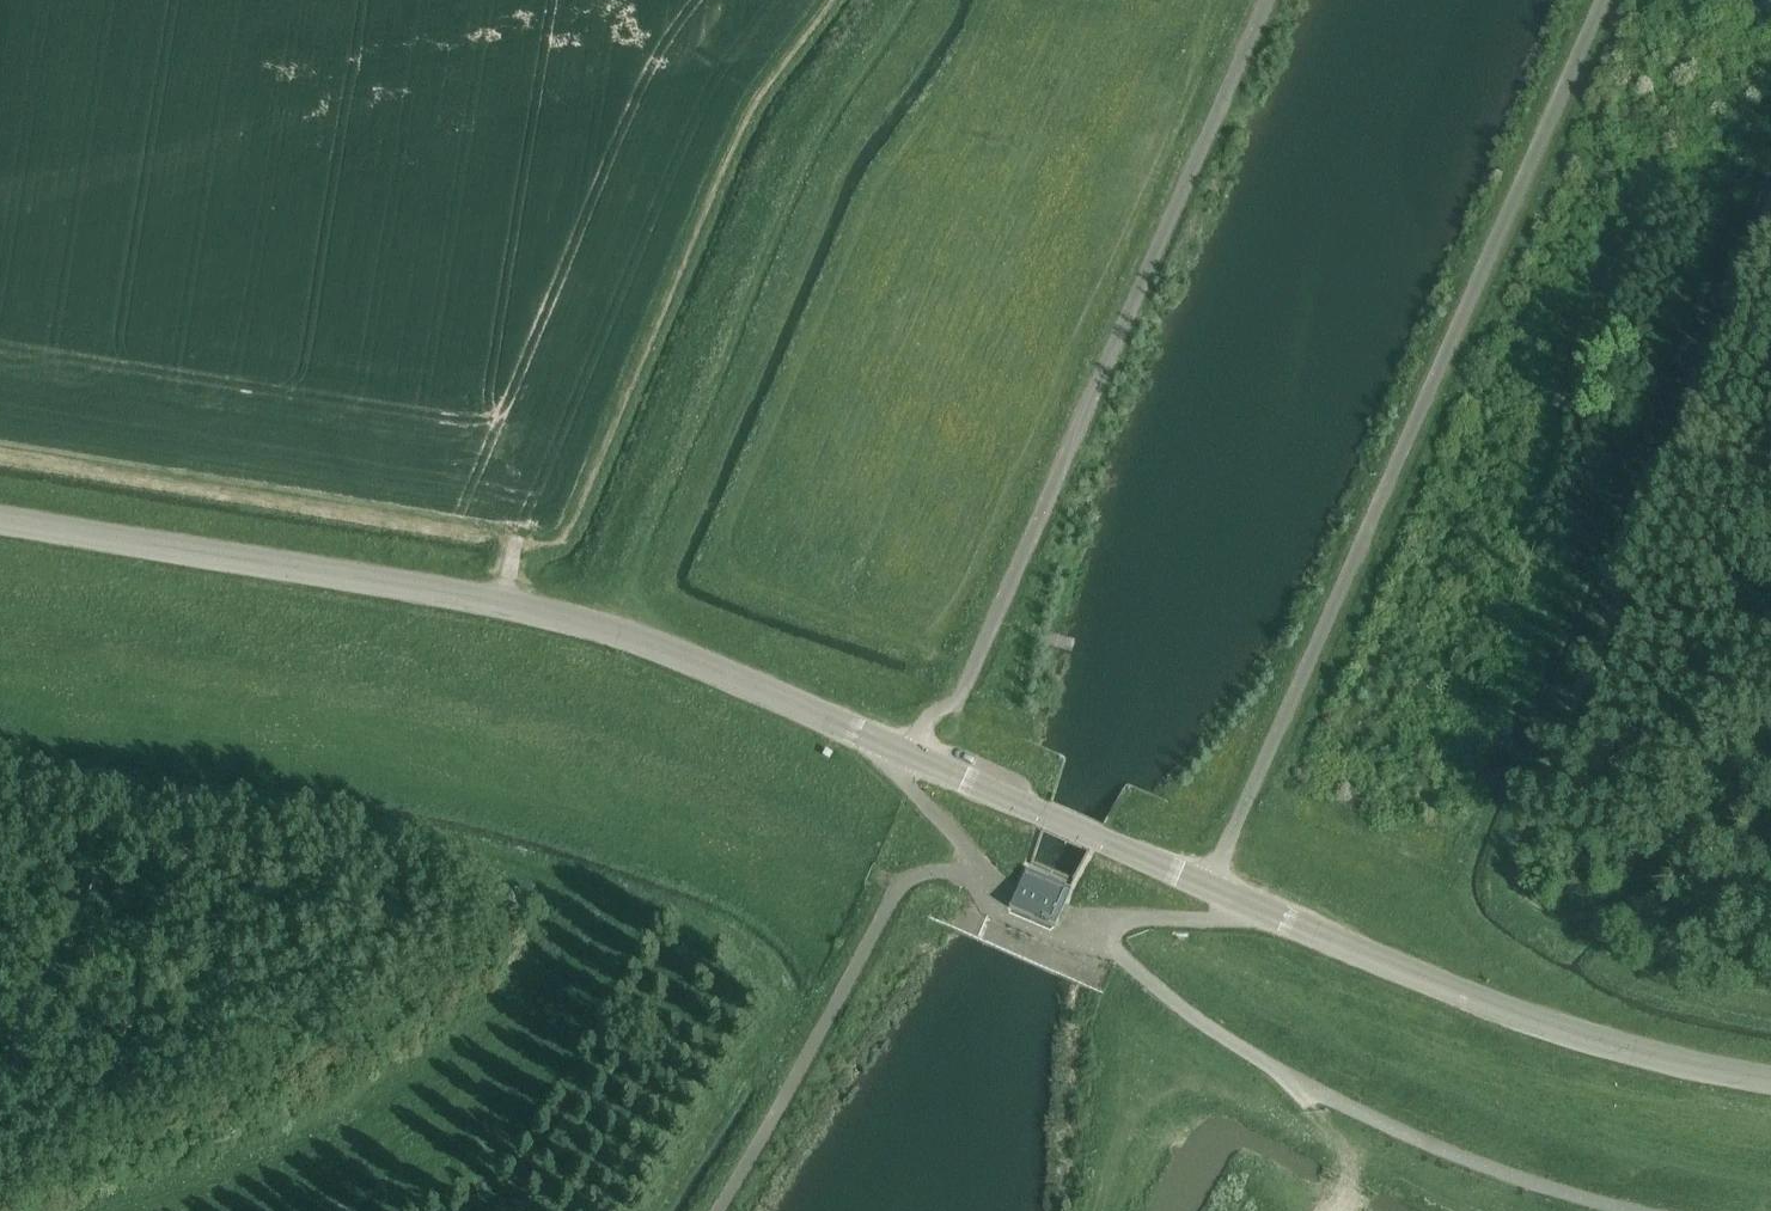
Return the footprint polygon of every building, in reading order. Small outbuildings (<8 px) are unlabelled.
[(826,750),(822,756),(829,760),(833,754),(826,750)] [(1071,890),(1028,871),(1011,909),(1054,928),(1071,890)]
